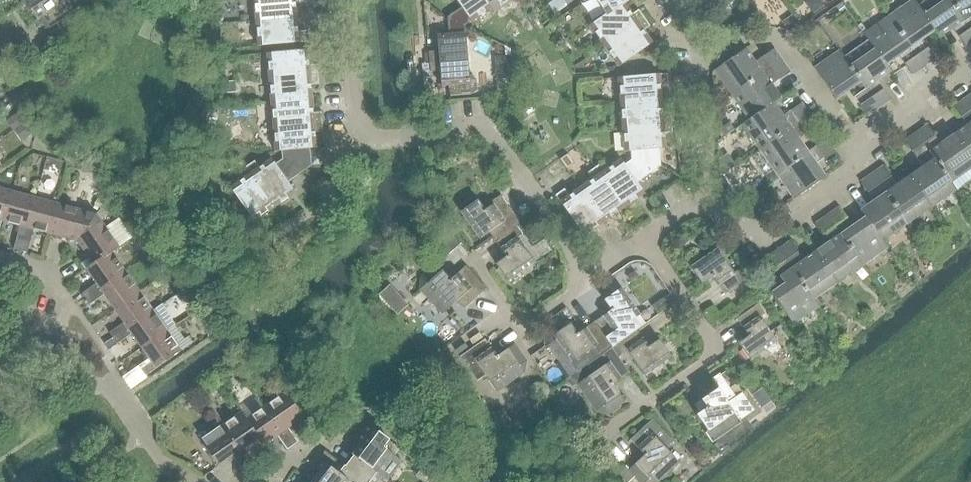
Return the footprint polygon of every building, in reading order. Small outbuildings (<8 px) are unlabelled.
[(37,21),(42,17),(49,27),(76,8),(70,0),(22,0),(37,21)] [(254,21),(289,18),(288,4),(302,3),(302,0),(252,0),(254,21)] [(489,8),(490,7),(485,0),(455,0),(460,7),(446,17),(463,26),(489,8)] [(511,0),(485,0),(490,7),(489,8),(493,13),(511,0)] [(604,14),(605,15),(617,6),(618,7),(628,0),(595,0),(604,14)] [(716,10),(730,0),(709,0),(716,10)] [(808,8),(812,14),(823,6),(819,0),(809,0),(808,8)] [(887,16),(914,55),(926,47),(920,40),(933,31),(933,30),(916,6),(917,6),(913,0),(910,0),(887,16)] [(970,42),(970,32),(949,0),(925,0),(917,6),(916,6),(933,30),(933,31),(938,38),(951,28),(964,47),(970,42)] [(970,32),(970,0),(949,0),(970,32)] [(840,3),(835,7),(841,14),(846,11),(840,3)] [(625,18),(618,7),(617,6),(605,15),(604,14),(588,25),(602,46),(643,18),(637,10),(625,18)] [(787,18),(785,28),(789,33),(800,25),(792,14),(787,18)] [(897,56),(903,64),(914,55),(887,16),(862,34),(867,41),(867,40),(884,65),(885,64),(897,56)] [(428,62),(466,58),(463,26),(446,17),(447,35),(435,36),(437,51),(427,52),(428,62)] [(290,32),(289,18),(254,21),(256,46),(305,42),(304,31),(290,32)] [(648,26),(643,18),(602,46),(617,66),(645,47),(637,34),(648,26)] [(867,41),(843,57),(842,57),(860,82),(870,97),(882,89),(876,81),(890,71),(885,64),(884,65),(867,40),(867,41)] [(6,64),(17,57),(8,42),(0,47),(0,53),(6,64)] [(926,47),(914,55),(922,66),(934,58),(926,47)] [(730,95),(770,68),(761,56),(754,62),(744,48),(713,70),(730,95)] [(772,49),(761,56),(770,68),(781,60),(772,49)] [(268,78),(270,102),(304,99),(312,99),(311,85),(317,84),(316,64),(309,65),(308,50),(300,50),(265,53),(268,78)] [(842,57),(843,57),(838,50),(813,68),(835,99),(848,90),(853,97),(858,105),(870,97),(860,82),(842,57)] [(914,55),(903,64),(910,74),(922,66),(914,55)] [(509,56),(492,57),(495,89),(512,88),(509,56)] [(466,58),(428,62),(429,72),(438,71),(440,86),(447,85),(468,84),(466,58)] [(781,60),(770,68),(778,79),(789,72),(781,60)] [(730,95),(747,119),(747,120),(772,103),(779,98),(770,85),(778,79),(770,68),(730,95)] [(652,86),(667,85),(666,73),(617,78),(619,103),(653,100),(652,86)] [(235,81),(225,82),(226,93),(236,93),(235,81)] [(447,85),(448,96),(469,94),(468,84),(447,85)] [(882,89),(870,97),(878,108),(888,100),(889,99),(882,89)] [(870,97),(858,105),(866,116),(878,108),(870,97)] [(953,106),(960,117),(970,110),(970,108),(964,98),(953,106)] [(312,99),(304,99),(270,102),(272,126),(274,151),(280,151),(281,159),(303,170),(310,165),(308,148),(316,148),(315,133),(322,132),(321,123),(321,122),(320,112),(313,113),(312,99)] [(655,114),(653,100),(619,103),(621,127),(670,123),(669,113),(655,114)] [(758,149),(797,122),(789,110),(781,116),(772,103),(747,120),(747,119),(740,124),(758,149)] [(800,103),(789,110),(797,122),(808,114),(800,103)] [(960,117),(966,125),(952,134),(970,161),(970,110),(960,117)] [(19,112),(5,121),(12,131),(25,122),(19,112)] [(808,114),(797,122),(805,134),(816,126),(815,124),(808,114)] [(25,122),(12,131),(21,143),(34,134),(25,122)] [(797,139),(805,134),(797,122),(758,149),(775,174),(806,152),(797,139)] [(671,132),(670,123),(621,127),(623,152),(629,151),(630,160),(659,166),(656,134),(671,132)] [(950,182),(970,168),(970,161),(952,134),(939,143),(926,125),(915,133),(922,144),(933,158),(950,183),(950,182)] [(904,140),(903,141),(911,152),(922,144),(915,133),(904,140)] [(825,139),(814,146),(822,158),(833,151),(825,139)] [(921,166),(908,175),(930,207),(955,189),(950,182),(950,183),(933,158),(922,144),(911,152),(916,160),(921,166)] [(814,146),(806,152),(775,174),(792,199),(824,177),(814,164),(822,158),(814,146)] [(727,156),(719,161),(720,174),(733,167),(727,156)] [(253,161),(245,166),(273,207),(293,193),(286,182),(303,170),(281,159),(261,173),(253,161)] [(594,167),(622,207),(643,193),(635,183),(659,166),(630,160),(610,173),(602,161),(594,167)] [(252,221),(273,207),(245,166),(237,172),(245,184),(232,193),(238,200),(227,208),(241,229),(252,221)] [(905,224),(930,207),(908,175),(895,185),(882,166),(871,174),(878,185),(905,224)] [(603,221),(622,207),(594,167),(586,173),(594,185),(583,193),(603,221)] [(871,174),(859,182),(866,193),(878,185),(871,174)] [(666,204),(688,195),(682,180),(660,188),(666,204)] [(881,241),(905,224),(878,185),(866,193),(872,201),(858,210),(863,217),(864,217),(881,241)] [(2,221),(10,191),(0,188),(0,221),(2,221)] [(582,236),(603,221),(583,193),(571,201),(563,189),(554,195),(582,236)] [(33,197),(10,191),(2,221),(19,226),(12,249),(19,250),(33,197)] [(751,191),(750,202),(762,203),(763,193),(751,191)] [(56,203),(33,197),(19,250),(26,252),(32,229),(48,233),(56,203)] [(493,240),(515,225),(518,223),(515,219),(501,198),(483,210),(476,200),(459,211),(478,238),(487,232),(493,240)] [(103,202),(97,199),(94,205),(100,208),(103,202)] [(95,214),(56,203),(48,233),(76,241),(95,214)] [(838,207),(826,215),(834,226),(845,218),(839,209),(838,207)] [(76,241),(91,264),(92,264),(110,252),(111,252),(118,247),(95,214),(76,241)] [(828,242),(815,251),(836,283),(861,265),(834,226),(826,215),(815,223),(828,242)] [(851,226),(845,218),(834,226),(861,265),(886,248),(881,241),(864,217),(863,217),(851,226)] [(515,225),(493,240),(505,257),(494,264),(506,281),(533,262),(516,238),(521,234),(515,225)] [(444,226),(428,240),(442,255),(457,241),(444,226)] [(812,300),(812,299),(836,283),(815,251),(802,260),(789,242),(777,250),(785,260),(812,300)] [(723,294),(744,280),(737,270),(732,273),(716,249),(689,268),(701,285),(711,277),(723,294)] [(777,250),(765,258),(773,269),(785,260),(777,250)] [(81,293),(84,299),(124,271),(111,252),(110,252),(92,264),(91,264),(84,268),(95,284),(81,293)] [(817,306),(812,299),(812,300),(785,260),(773,269),(783,283),(770,293),(792,324),(817,306)] [(462,309),(484,289),(485,289),(464,266),(449,280),(435,264),(428,271),(420,278),(419,289),(424,295),(441,314),(455,301),(462,309)] [(102,295),(112,309),(138,291),(124,271),(84,299),(88,304),(102,295)] [(189,284),(174,295),(181,305),(196,295),(189,284)] [(610,310),(593,322),(608,343),(610,347),(614,345),(635,330),(644,324),(619,288),(603,300),(610,310)] [(152,311),(138,291),(112,309),(122,323),(108,333),(112,338),(152,311)] [(665,296),(651,306),(657,315),(671,305),(665,296)] [(748,360),(775,341),(759,317),(763,314),(756,304),(735,319),(747,336),(737,343),(748,360)] [(202,326),(213,319),(206,308),(195,315),(202,326)] [(130,334),(140,348),(165,330),(152,311),(112,338),(116,344),(130,334)] [(598,350),(608,343),(593,322),(576,334),(569,323),(552,335),(571,362),(595,345),(598,350)] [(165,330),(140,348),(150,362),(140,369),(144,376),(180,351),(165,330)] [(647,347),(635,330),(614,345),(621,354),(625,351),(642,375),(669,356),(658,339),(647,347)] [(458,357),(476,381),(484,375),(495,391),(522,372),(524,361),(513,344),(495,356),(484,339),(458,357)] [(628,372),(610,347),(586,364),(592,373),(586,377),(576,384),(595,411),(606,413),(623,401),(611,384),(628,372)] [(576,384),(586,377),(580,369),(567,379),(571,386),(575,383),(576,384)] [(706,432),(709,430),(716,439),(740,423),(738,420),(752,410),(741,394),(735,398),(718,373),(709,380),(715,389),(700,400),(701,402),(694,407),(698,413),(695,415),(706,432)] [(263,406),(291,446),(296,442),(287,428),(302,418),(284,392),(263,406)] [(263,406),(245,419),(244,420),(257,438),(256,439),(261,446),(276,436),(285,450),(291,446),(263,406)] [(219,426),(247,466),(252,462),(242,448),(256,439),(257,438),(244,420),(245,419),(240,412),(219,426)] [(628,469),(624,466),(617,472),(626,481),(627,481),(634,476),(640,481),(656,481),(658,480),(659,480),(677,462),(664,448),(671,441),(651,419),(629,440),(643,455),(628,469)] [(361,444),(352,455),(379,476),(394,456),(382,447),(387,440),(365,423),(353,438),(361,444)] [(241,470),(247,466),(219,426),(198,441),(216,466),(231,456),(241,470)] [(379,476),(352,455),(344,466),(323,451),(317,459),(348,481),(374,481),(379,476)] [(317,459),(311,467),(319,472),(312,481),(348,481),(317,459)]
